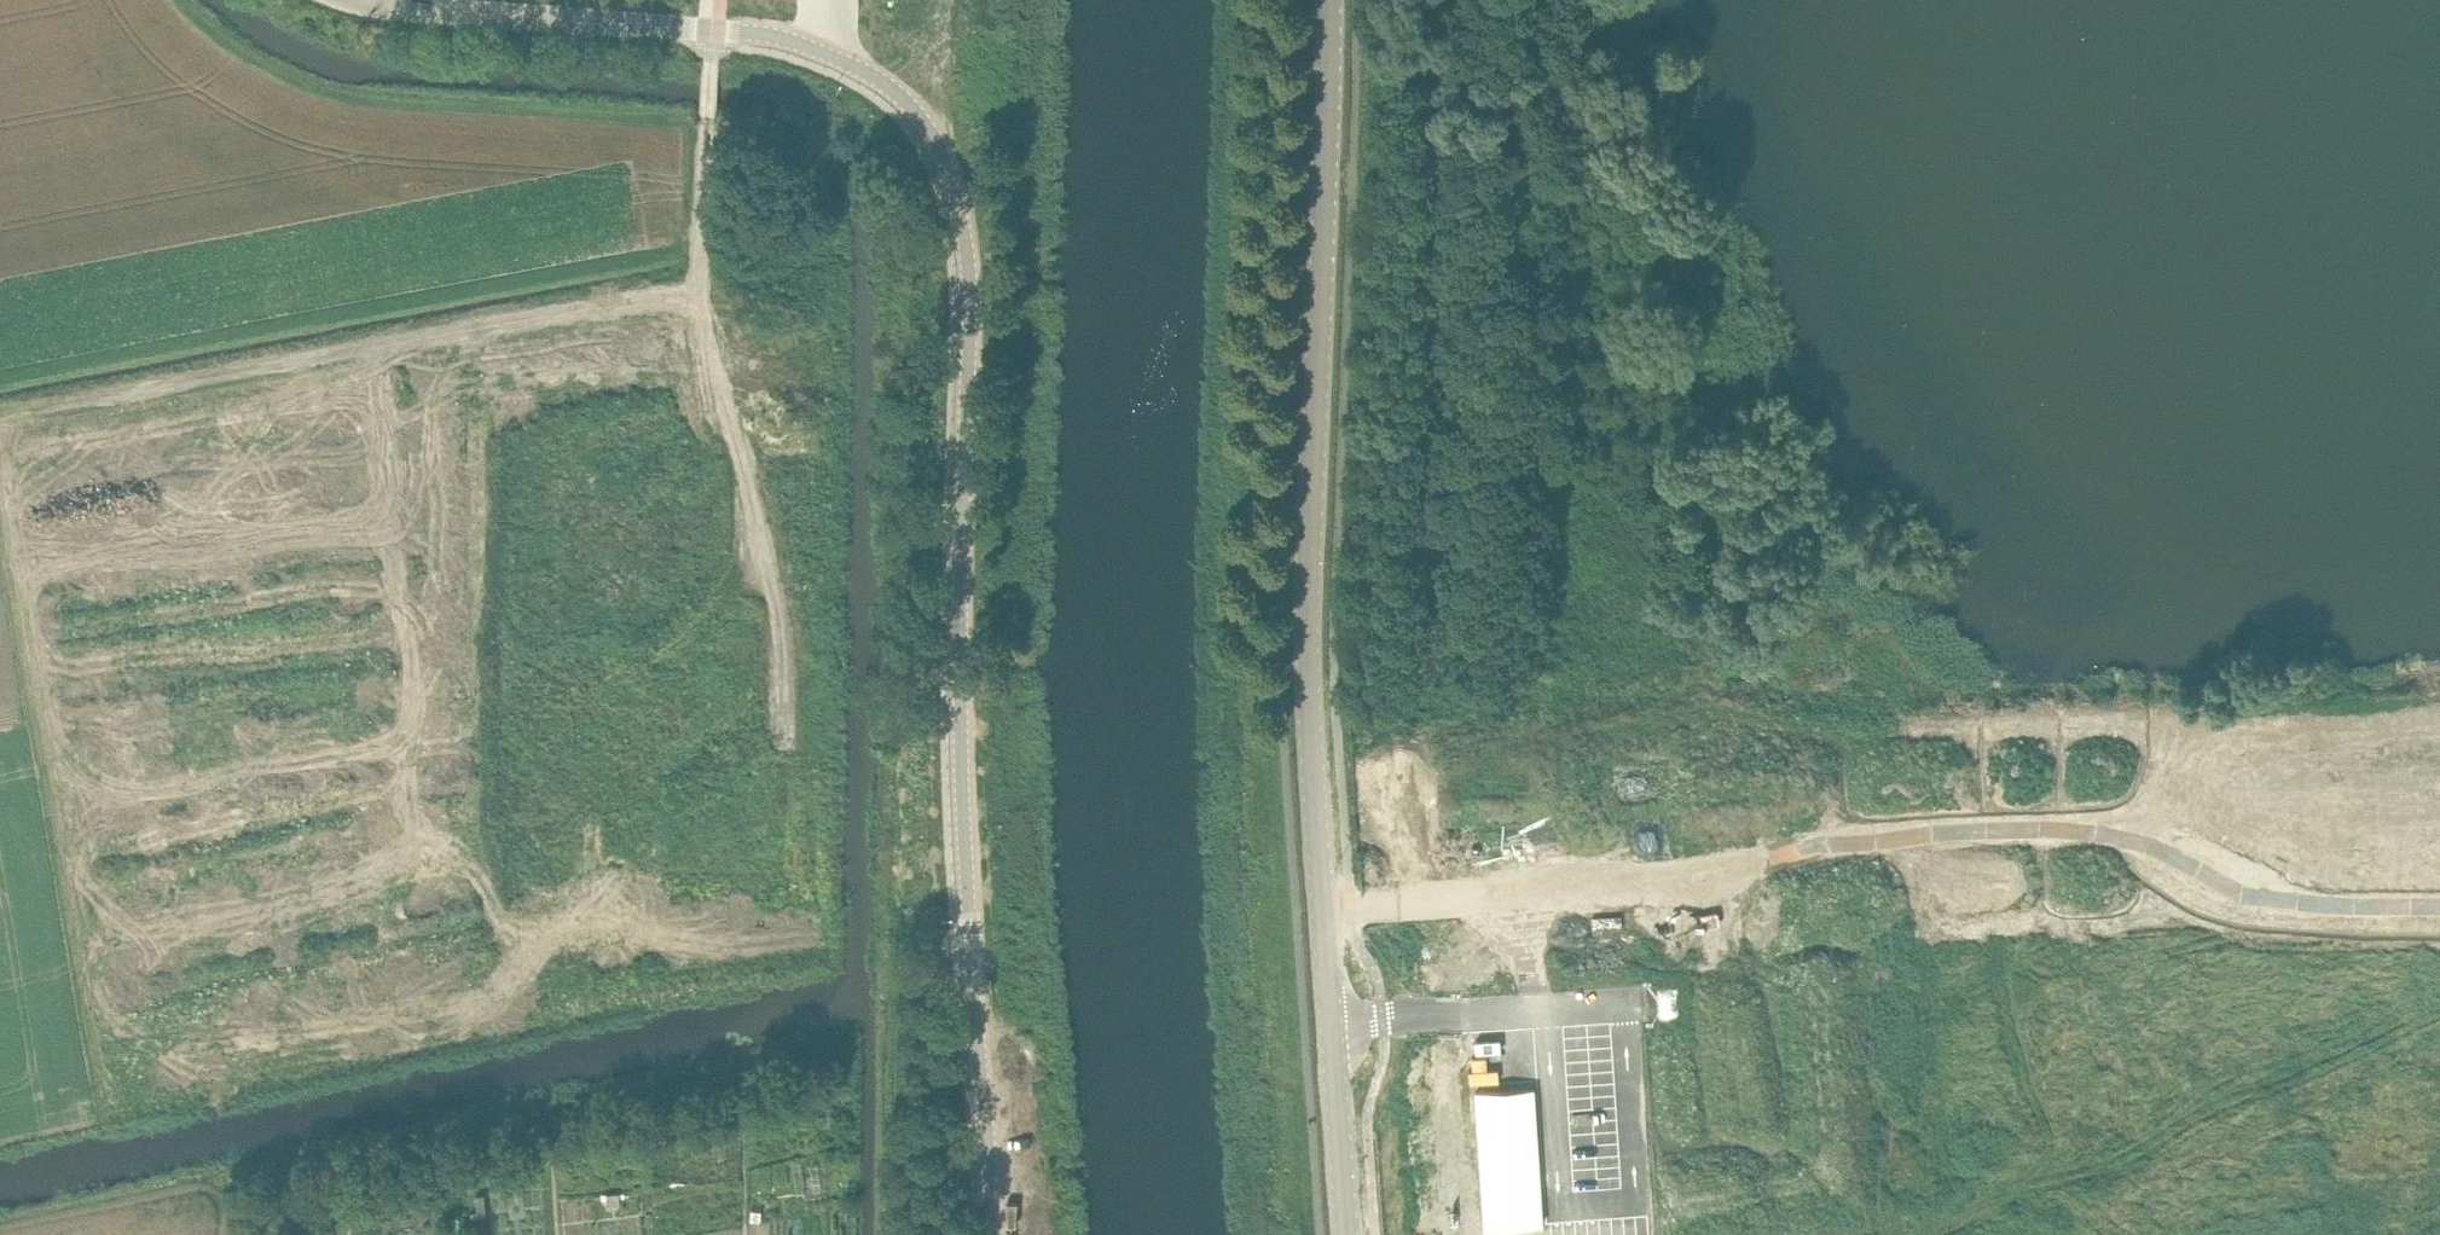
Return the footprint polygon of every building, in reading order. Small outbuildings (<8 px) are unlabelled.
[(1532,1088),(1476,1092),(1486,1233),(1541,1231),(1532,1088)]
